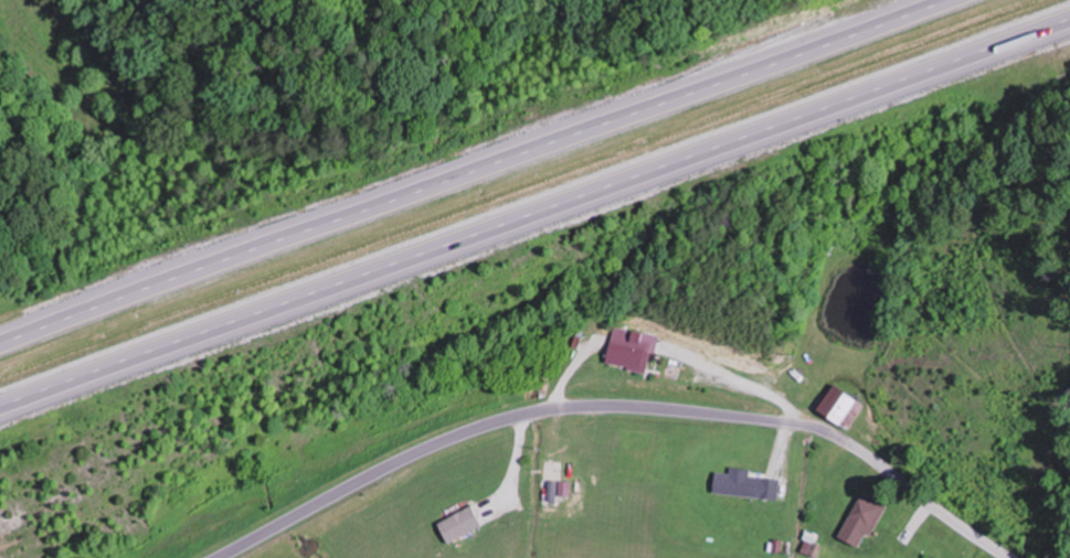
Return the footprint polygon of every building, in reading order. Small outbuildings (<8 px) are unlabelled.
[(607,363),(648,370),(652,342),(641,340),(642,333),(633,332),(632,337),(611,333),(607,363)] [(845,429),(866,406),(839,383),(819,405),(845,429)] [(731,473),(716,472),(714,493),(781,499),(782,478),(752,475),(753,469),(731,467),(731,473)] [(886,504),(862,492),(840,536),(864,548),(886,504)]
